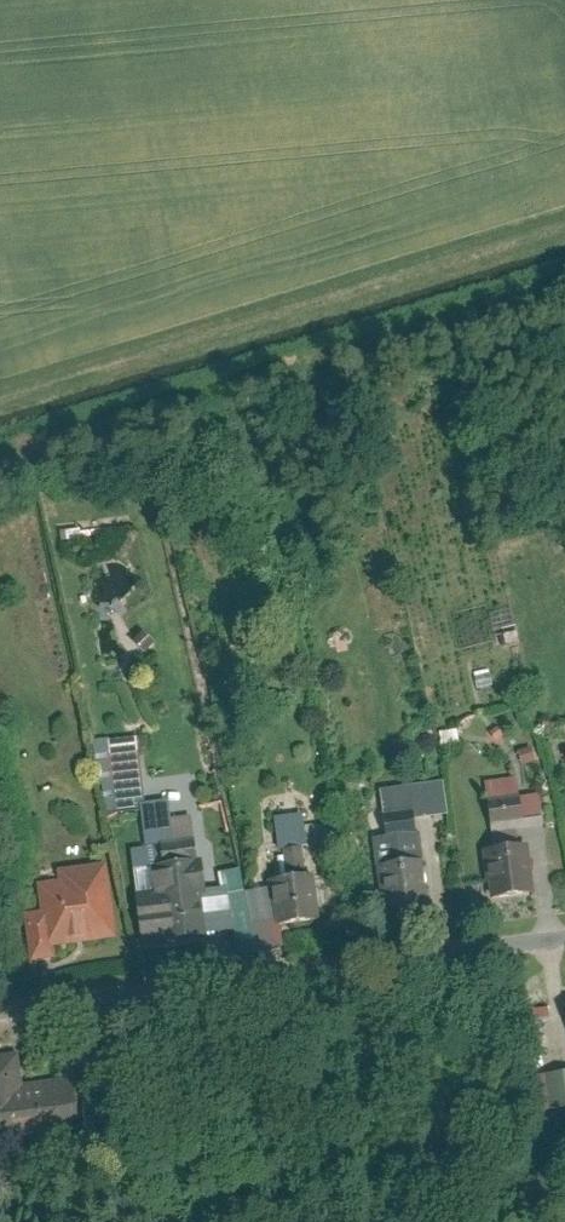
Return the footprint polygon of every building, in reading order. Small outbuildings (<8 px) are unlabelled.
[(106,808),(137,804),(143,841),(173,836),(166,796),(142,799),(134,733),(91,738),(106,808)] [(386,780),(389,816),(450,811),(447,775),(386,780)] [(486,796),(489,819),(521,814),(518,791),(486,796)] [(303,820),(272,824),(275,849),(280,848),(283,869),(270,871),(276,917),(315,913),(310,866),(301,867),(298,846),(306,845),(303,820)] [(134,892),(142,942),(202,933),(187,838),(146,845),(153,889),(134,892)] [(531,886),(525,838),(484,843),(490,892),(531,886)] [(384,904),(426,898),(419,852),(377,859),(384,904)] [(53,954),(51,944),(116,933),(104,858),(55,866),(57,875),(35,879),(40,907),(22,909),(28,958),(53,954)] [(27,1057),(0,1060),(0,1140),(92,1129),(86,1080),(31,1086),(27,1057)] [(554,1074),(559,1108),(564,1107),(564,1072),(554,1074)]
